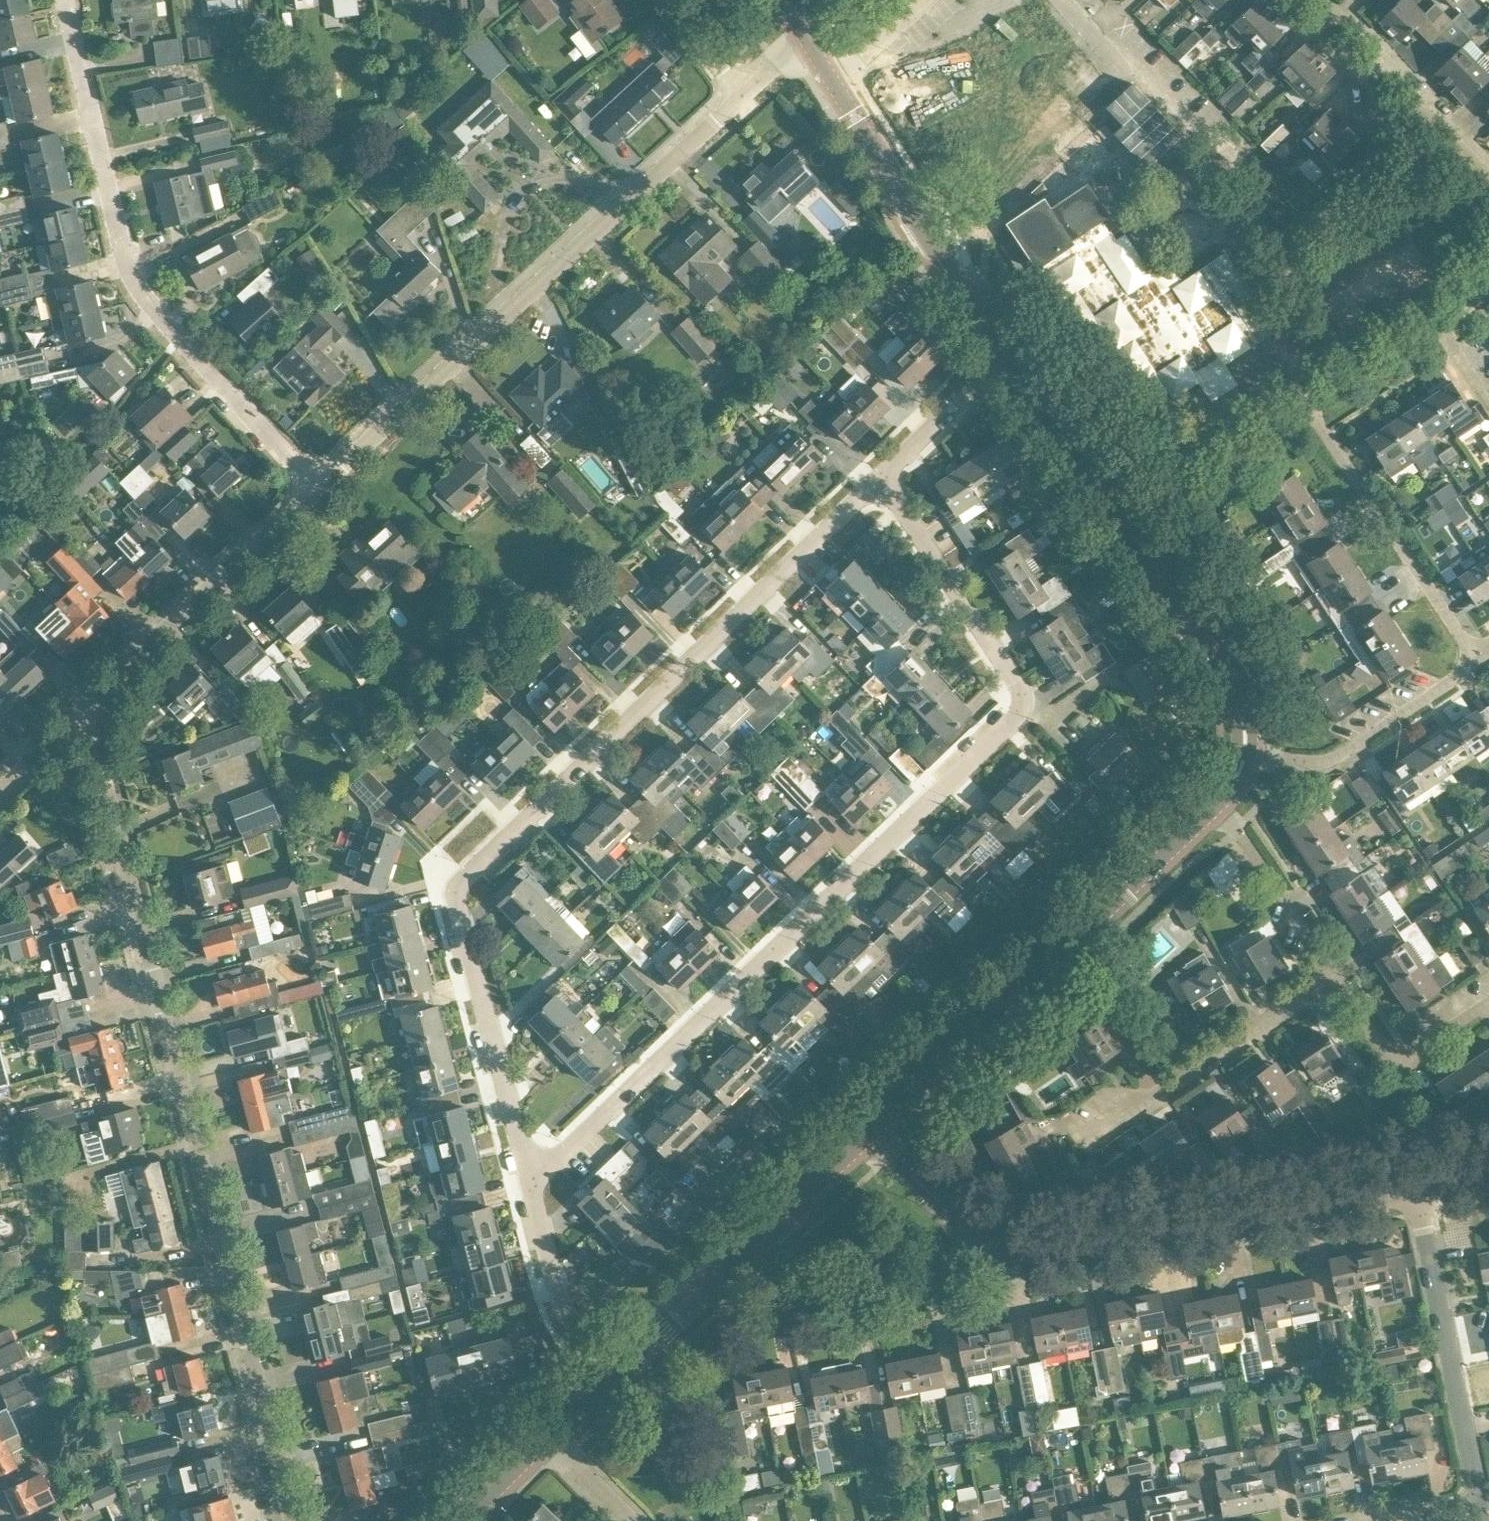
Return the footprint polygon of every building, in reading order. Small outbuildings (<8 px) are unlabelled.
[(29,12),(26,0),(0,0),(0,19),(29,12)] [(156,0),(115,0),(117,21),(127,20),(127,21),(131,20),(133,36),(153,34),(151,17),(157,16),(157,15),(151,16),(149,3),(156,2),(156,0)] [(208,12),(238,9),(236,0),(206,0),(208,12)] [(337,18),(360,15),(358,0),(334,0),(337,18)] [(518,5),(536,29),(558,12),(548,0),(525,0),(518,5)] [(598,37),(605,32),(606,33),(609,31),(612,32),(621,26),(620,22),(619,21),(623,18),(609,0),(563,0),(573,12),(567,17),(595,53),(602,48),(595,39),(598,37)] [(1167,9),(1177,0),(1158,0),(1167,9)] [(1219,7),(1226,0),(1195,0),(1191,4),(1206,19),(1219,7)] [(1248,38),(1276,11),(1266,0),(1257,0),(1224,32),(1230,38),(1228,42),(1234,48),(1238,46),(1239,47),(1248,38)] [(1452,20),(1443,11),(1432,22),(1425,16),(1426,16),(1410,0),(1401,0),(1380,21),(1400,41),(1418,24),(1424,30),(1420,33),(1439,53),(1440,52),(1462,31),(1452,20)] [(1291,26),(1276,11),(1248,38),(1263,53),(1291,26)] [(1470,38),(1470,37),(1479,29),(1461,11),(1452,20),(1462,31),(1470,38)] [(0,19),(0,40),(2,47),(35,40),(29,12),(0,19)] [(652,22),(647,26),(647,32),(651,37),(657,37),(661,33),(662,27),(658,23),(652,22)] [(1172,52),(1179,60),(1202,38),(1194,30),(1172,52)] [(1471,38),(1470,38),(1462,31),(1440,52),(1448,59),(1432,74),(1447,90),(1476,62),(1461,47),(1471,38)] [(210,34),(189,37),(192,59),(213,56),(210,34)] [(185,63),(181,38),(155,42),(158,66),(185,63)] [(1210,46),(1202,38),(1179,60),(1187,68),(1210,46)] [(1283,63),(1276,55),(1260,70),(1272,83),(1286,76),(1293,84),(1321,57),(1306,41),(1283,63)] [(1336,72),(1321,57),(1293,84),(1308,99),(1336,72)] [(1,99),(46,88),(40,59),(5,67),(9,84),(0,86),(0,99),(1,99)] [(1487,96),(1488,94),(1488,76),(1476,62),(1447,90),(1462,105),(1480,88),(1487,96)] [(616,144),(676,88),(666,78),(667,77),(664,74),(663,75),(654,64),(593,119),(616,144)] [(581,74),(551,101),(569,120),(581,109),(575,103),(592,87),(581,74)] [(1216,98),(1223,106),(1246,84),(1239,76),(1216,98)] [(435,130),(449,145),(435,158),(485,212),(501,197),(471,165),(509,129),(539,162),(554,148),(490,79),(435,130)] [(185,81),(134,93),(141,123),(191,111),(192,114),(208,110),(202,83),(186,86),(185,81)] [(1254,92),(1246,84),(1223,106),(1231,114),(1254,92)] [(11,123),(17,122),(52,113),(46,88),(1,99),(5,115),(9,114),(11,123)] [(1182,155),(1127,91),(1100,115),(1115,133),(1105,141),(1144,187),(1182,155)] [(1306,160),(1309,157),(1347,121),(1332,106),(1296,140),(1301,155),(1306,160)] [(228,120),(194,128),(197,142),(232,134),(228,120)] [(1324,173),(1362,136),(1347,121),(1309,157),(1324,173)] [(1261,144),(1268,152),(1291,130),(1283,122),(1261,144)] [(9,136),(6,123),(0,124),(0,138),(9,136)] [(1105,124),(1097,131),(1105,138),(1112,131),(1105,124)] [(22,141),(29,171),(64,163),(57,133),(22,141)] [(0,138),(0,152),(12,149),(9,136),(0,138)] [(201,159),(203,171),(212,169),(246,161),(243,149),(201,159)] [(781,190),(791,200),(795,205),(820,181),(792,151),(771,171),(763,162),(740,183),(747,191),(746,192),(749,195),(745,199),(757,212),(781,190)] [(1290,175),(1269,153),(1262,161),(1283,182),(1290,175)] [(1275,190),(1283,182),(1262,161),(1254,168),(1275,190)] [(70,187),(64,163),(29,171),(35,196),(70,187)] [(186,175),(156,182),(166,226),(196,219),(189,189),(215,183),(212,169),(203,171),(186,175)] [(846,178),(830,186),(837,202),(844,199),(848,209),(858,204),(846,178)] [(1006,223),(1058,302),(1050,307),(1074,343),(1099,326),(1115,350),(1107,355),(1142,408),(1167,391),(1173,399),(1198,382),(1211,401),(1237,383),(1225,364),(1277,330),(1225,252),(1181,281),(1169,263),(1152,274),(1125,233),(1116,238),(1111,230),(1109,231),(1102,221),(1110,216),(1087,182),(1051,207),(1044,197),(1006,223)] [(392,293),(369,314),(370,315),(374,312),(390,329),(435,287),(434,286),(433,288),(429,283),(441,272),(407,235),(435,209),(427,183),(377,230),(408,263),(384,285),(392,293)] [(276,190),(245,206),(252,221),(283,204),(276,190)] [(0,202),(0,215),(27,209),(24,197),(0,202)] [(39,215),(45,244),(81,236),(74,207),(39,215)] [(685,234),(662,255),(705,302),(730,278),(715,262),(734,245),(709,218),(689,237),(683,231),(682,231),(685,234)] [(247,225),(230,233),(184,258),(201,290),(247,265),(264,257),(262,254),(262,243),(258,236),(249,229),(247,225)] [(784,264),(797,252),(774,227),(761,239),(784,264)] [(87,261),(81,236),(45,244),(51,269),(87,261)] [(792,279),(759,243),(744,257),(777,293),(792,279)] [(312,250),(297,258),(304,273),(320,264),(312,250)] [(263,294),(279,279),(268,268),(237,295),(246,304),(229,320),(250,343),(265,330),(269,334),(285,319),(263,294)] [(29,288),(26,274),(0,280),(0,294),(29,288)] [(98,310),(91,281),(44,292),(51,321),(98,310)] [(29,288),(0,294),(3,308),(32,301),(29,288)] [(609,304),(597,315),(631,352),(652,332),(649,328),(661,317),(634,289),(613,308),(609,304)] [(895,334),(907,345),(929,368),(948,350),(934,335),(947,323),(931,299),(895,334)] [(336,341),(349,329),(325,305),(312,317),(320,325),(307,338),(306,336),(283,358),(310,386),(301,395),(311,405),(320,397),(321,397),(343,375),(320,351),(333,338),(336,341)] [(98,310),(51,321),(54,331),(66,328),(69,343),(104,335),(98,310)] [(839,317),(830,325),(850,345),(858,337),(839,317)] [(699,361),(715,346),(688,318),(672,333),(699,361)] [(840,355),(850,345),(830,325),(821,335),(840,355)] [(907,345),(887,364),(909,387),(929,368),(907,345)] [(17,369),(46,362),(42,349),(14,355),(17,369)] [(123,384),(135,372),(116,351),(104,362),(103,361),(76,367),(81,390),(99,386),(116,402),(127,388),(123,384)] [(17,369),(14,355),(0,358),(0,373),(17,369)] [(539,369),(512,394),(543,428),(587,387),(562,360),(545,376),(539,369)] [(48,375),(46,362),(17,369),(20,381),(48,375)] [(0,373),(0,386),(20,381),(17,369),(0,373)] [(780,374),(771,382),(791,403),(800,394),(780,374)] [(1451,381),(1429,396),(1449,424),(1457,437),(1484,419),(1477,410),(1473,413),(1451,381)] [(781,412),(791,403),(771,382),(761,392),(781,412)] [(870,425),(889,406),(867,384),(848,403),(870,425)] [(160,444),(161,444),(161,445),(184,424),(191,417),(165,388),(152,400),(149,396),(131,412),(150,434),(147,437),(156,448),(160,444)] [(603,389),(589,396),(604,427),(618,420),(603,389)] [(870,425),(848,403),(838,392),(819,410),(810,401),(800,412),(821,434),(831,424),(850,444),(870,425)] [(1408,409),(1428,438),(1449,424),(1429,396),(1408,409)] [(1387,424),(1413,462),(1434,448),(1428,438),(1408,409),(1387,424)] [(286,417),(281,423),(286,428),(292,423),(286,417)] [(803,474),(822,455),(791,423),(772,442),(803,474)] [(184,424),(161,445),(174,459),(197,438),(184,424)] [(1365,438),(1391,477),(1413,462),(1387,424),(1365,438)] [(4,432),(7,446),(36,440),(33,426),(4,432)] [(460,464),(438,484),(460,509),(492,480),(510,500),(525,486),(478,434),(463,447),(474,459),(464,468),(460,464)] [(1040,468),(1021,439),(1012,444),(1007,437),(983,453),(1003,483),(1016,474),(1023,485),(1033,478),(1030,474),(1040,468)] [(242,474),(212,440),(188,461),(218,495),(242,474)] [(772,442),(752,461),(750,459),(740,468),(767,495),(776,486),(783,493),(803,474),(772,442)] [(100,444),(93,453),(104,466),(107,468),(113,460),(100,444)] [(1438,455),(1463,491),(1476,482),(1452,446),(1438,455)] [(93,453),(64,481),(65,482),(80,498),(109,471),(107,468),(104,466),(93,453)] [(983,453),(960,468),(980,498),(1003,483),(983,453)] [(148,456),(140,464),(147,471),(155,464),(148,456)] [(140,464),(120,482),(135,498),(146,488),(155,480),(147,471),(140,464)] [(682,468),(667,482),(677,492),(692,478),(682,468)] [(756,505),(766,495),(767,495),(740,468),(730,478),(741,489),(721,508),(743,531),(763,512),(756,505)] [(941,491),(933,497),(952,525),(962,519),(957,513),(980,498),(960,468),(936,483),(941,491)] [(564,469),(550,480),(582,515),(595,503),(564,469)] [(185,475),(178,482),(186,491),(188,493),(195,486),(185,475)] [(1263,495),(1279,519),(1309,498),(1294,475),(1263,495)] [(1450,483),(1434,494),(1443,507),(1456,498),(1459,497),(1450,483)] [(671,515),(675,519),(684,510),(662,487),(655,494),(658,502),(671,515)] [(158,505),(185,535),(208,514),(188,493),(186,491),(172,503),(167,497),(158,505)] [(1434,513),(1443,507),(1434,494),(1425,500),(1434,513)] [(691,515),(724,550),(743,531),(721,508),(710,496),(691,515)] [(1284,548),(1294,541),(1302,552),(1325,537),(1319,527),(1325,523),(1309,498),(1279,519),(1269,525),(1284,548)] [(1456,498),(1443,507),(1449,517),(1462,508),(1456,498)] [(1449,517),(1443,507),(1434,513),(1443,528),(1452,522),(1449,517)] [(1013,528),(1027,519),(1022,511),(1008,520),(1013,528)] [(690,535),(675,519),(671,515),(662,524),(681,544),(690,535)] [(1245,542),(1230,520),(1218,527),(1233,550),(1245,542)] [(127,552),(150,577),(172,556),(140,521),(117,542),(127,552)] [(98,522),(93,527),(101,536),(106,531),(98,522)] [(407,568),(425,553),(413,539),(408,543),(390,523),(360,550),(355,543),(351,546),(352,546),(342,555),(342,554),(341,555),(351,567),(339,578),(360,600),(373,589),(368,584),(398,557),(407,568)] [(1003,591),(1031,573),(1024,561),(1042,549),(1028,528),(1004,544),(1010,554),(988,569),(1003,591)] [(106,531),(101,536),(110,546),(115,541),(106,531)] [(69,534),(64,538),(71,545),(75,541),(69,534)] [(1302,552),(1324,586),(1354,566),(1339,542),(1332,547),(1325,537),(1302,552)] [(1248,588),(1302,552),(1294,541),(1284,548),(1241,577),(1248,588)] [(1479,562),(1488,577),(1488,552),(1485,546),(1473,553),(1479,562)] [(0,551),(0,595),(13,582),(2,571),(14,560),(3,547),(0,551)] [(59,606),(58,606),(86,636),(109,615),(93,597),(102,589),(62,547),(48,560),(77,591),(60,607),(59,606)] [(75,558),(91,576),(101,567),(85,549),(75,558)] [(127,552),(116,562),(104,573),(127,598),(150,577),(133,559),(127,552)] [(671,574),(693,597),(712,578),(690,554),(671,574)] [(840,560),(815,583),(832,601),(838,596),(849,607),(874,582),(877,579),(866,568),(863,571),(854,561),(847,567),(840,560)] [(610,571),(630,592),(639,583),(619,562),(610,571)] [(1457,576),(1477,605),(1488,597),(1488,577),(1479,562),(1457,576)] [(1370,590),(1354,566),(1324,586),(1347,620),(1370,604),(1364,595),(1370,590)] [(620,601),(630,592),(610,571),(600,580),(620,601)] [(1041,601),(1047,610),(1072,594),(1058,574),(1040,586),(1031,573),(1003,591),(1019,615),(1041,601)] [(693,597),(671,574),(651,593),(673,615),(682,606),(685,609),(689,609),(694,603),(694,600),(692,597),(693,597)] [(867,626),(893,601),(874,582),(849,607),(867,626)] [(270,619),(273,621),(274,620),(286,634),(305,617),(311,624),(318,617),(292,588),(266,611),(271,617),(270,619)] [(1047,658),(1086,632),(1078,621),(1086,616),(1072,594),(1047,610),(1054,621),(1032,635),(1047,658)] [(866,665),(874,673),(899,649),(892,642),(913,622),(893,601),(867,626),(886,646),(866,665)] [(1370,604),(1347,620),(1338,626),(1361,660),(1400,634),(1384,610),(1377,615),(1370,604)] [(86,636),(58,606),(37,625),(48,635),(66,654),(86,636)] [(0,612),(0,631),(19,651),(23,648),(29,655),(38,647),(3,609),(0,612)] [(631,612),(612,631),(634,654),(653,635),(631,612)] [(548,626),(567,646),(576,637),(557,617),(548,626)] [(48,635),(37,625),(32,619),(22,627),(38,645),(48,635)] [(338,622),(326,630),(355,674),(367,666),(338,622)] [(228,637),(214,649),(247,686),(273,662),(264,652),(265,652),(241,625),(231,634),(230,632),(226,635),(228,637)] [(559,654),(567,646),(548,626),(539,634),(559,654)] [(766,648),(790,672),(801,661),(817,677),(834,660),(814,639),(806,647),(787,628),(766,648)] [(614,672),(634,654),(612,631),(592,650),(614,672)] [(1085,667),(1091,676),(1092,677),(1116,662),(1102,641),(1084,653),(1076,640),(1087,633),(1086,632),(1047,658),(1063,682),(1085,667)] [(827,641),(839,653),(847,646),(835,634),(827,641)] [(1416,658),(1400,634),(1361,660),(1355,663),(1371,673),(1380,668),(1385,676),(1386,678),(1416,658)] [(1150,659),(1162,652),(1153,637),(1130,652),(1137,662),(1126,669),(1147,703),(1169,689),(1150,659)] [(0,669),(0,670),(26,698),(37,687),(34,684),(46,673),(29,655),(23,648),(19,651),(0,669)] [(765,686),(757,695),(777,715),(795,698),(780,682),(790,672),(766,648),(747,667),(765,686)] [(888,676),(906,696),(932,671),(913,651),(907,657),(899,649),(874,673),(882,682),(888,676)] [(287,660),(276,668),(299,699),(309,691),(287,660)] [(574,711),(594,692),(572,669),(564,661),(544,680),(574,711)] [(168,706),(181,720),(205,699),(211,705),(219,697),(239,721),(254,715),(220,675),(210,683),(192,663),(182,672),(179,669),(181,667),(180,667),(164,681),(178,696),(168,706)] [(0,715),(12,704),(16,707),(26,698),(0,670),(0,715)] [(906,696),(926,716),(951,691),(932,671),(906,696)] [(487,680),(506,700),(515,692),(495,672),(487,680)] [(1335,677),(1316,689),(1332,713),(1338,722),(1339,721),(1357,709),(1351,701),(1335,677)] [(525,699),(533,707),(555,730),(574,711),(544,680),(525,699)] [(709,703),(733,728),(744,717),(759,733),(777,715),(757,695),(748,703),(730,684),(709,703)] [(951,691),(926,716),(941,732),(916,755),(928,768),(972,725),(965,718),(971,712),(951,691)] [(316,700),(299,712),(308,724),(325,712),(316,700)] [(699,750),(720,771),(737,753),(728,744),(739,734),(733,728),(709,703),(689,723),(708,742),(699,750)] [(436,725),(426,734),(446,755),(456,746),(447,737),(467,717),(457,707),(437,727),(436,725)] [(512,727),(494,746),(515,768),(535,749),(532,746),(542,737),(513,707),(503,717),(512,727)] [(871,763),(880,754),(860,733),(837,710),(829,718),(847,737),(841,742),(862,764),(848,778),(873,804),(892,785),(871,763)] [(1482,717),(1477,710),(1453,726),(1473,756),(1488,745),(1488,712),(1482,717)] [(160,760),(172,792),(203,780),(199,769),(264,744),(255,720),(189,744),(191,749),(160,760)] [(880,722),(869,732),(889,752),(899,742),(880,722)] [(799,724),(799,737),(808,737),(808,724),(799,724)] [(1450,771),(1461,763),(1470,777),(1482,769),(1473,756),(1453,726),(1430,741),(1450,771)] [(426,734),(417,742),(438,764),(446,755),(426,734)] [(1117,787),(1112,782),(1138,757),(1115,734),(1103,745),(1099,741),(1088,752),(1092,756),(1089,759),(1098,767),(1088,777),(1108,797),(1117,787)] [(496,787),(515,768),(494,746),(484,736),(465,755),(496,787)] [(682,790),(693,779),(702,788),(720,771),(699,750),(691,759),(672,739),(651,759),(675,784),(682,790)] [(1450,771),(1430,741),(1407,756),(1427,786),(1450,771)] [(1165,775),(1175,768),(1177,767),(1161,743),(1149,751),(1165,775)] [(889,757),(913,782),(925,771),(901,746),(889,757)] [(824,793),(831,800),(853,823),(873,804),(848,778),(841,771),(822,789),(790,756),(780,765),(799,784),(815,801),(824,793)] [(1388,780),(1380,786),(1399,814),(1407,809),(1403,802),(1415,794),(1427,786),(1407,756),(1383,772),(1388,780)] [(690,820),(680,809),(665,793),(675,784),(651,759),(632,778),(650,797),(641,806),(662,827),(672,838),(690,820)] [(1033,762),(1013,781),(1036,806),(1047,795),(1062,811),(1080,794),(1060,773),(1051,781),(1033,762)] [(813,799),(780,765),(771,773),(804,808),(813,799)] [(441,767),(421,786),(444,809),(463,790),(441,767)] [(357,778),(377,798),(386,790),(366,770),(357,778)] [(1364,776),(1352,783),(1367,805),(1378,797),(1364,776)] [(370,806),(377,798),(357,778),(350,786),(370,806)] [(751,780),(741,781),(742,790),(752,789),(751,780)] [(1338,792),(1348,785),(1345,780),(1334,786),(1338,792)] [(1011,820),(1002,828),(1023,849),(1041,832),(1025,816),(1036,806),(1013,781),(992,801),(1011,820)] [(402,805),(424,828),(444,809),(421,786),(402,805)] [(269,788),(231,802),(245,838),(290,821),(277,788),(270,790),(269,788)] [(594,814),(618,839),(629,829),(644,844),(662,827),(641,806),(633,814),(614,795),(594,814)] [(1484,821),(1488,818),(1488,804),(1477,812),(1484,821)] [(1286,826),(1302,849),(1332,829),(1316,805),(1286,826)] [(1393,837),(1404,830),(1388,806),(1378,813),(1393,837)] [(732,811),(722,821),(741,840),(751,832),(732,811)] [(1470,830),(1484,821),(1477,812),(1464,821),(1470,830)] [(593,853),(584,861),(605,882),(623,865),(608,849),(618,839),(594,814),(574,834),(593,853)] [(793,837),(815,859),(835,841),(813,818),(811,819),(807,815),(800,821),(796,817),(785,828),(793,837)] [(955,836),(979,861),(990,851),(1005,867),(1023,849),(1002,828),(994,837),(975,817),(955,836)] [(373,820),(368,836),(351,830),(346,847),(362,852),(393,862),(399,844),(401,836),(385,831),(387,824),(373,820)] [(732,848),(741,840),(722,821),(713,829),(732,848)] [(784,827),(764,846),(795,878),(815,859),(793,837),(785,828),(784,827)] [(1488,828),(1474,837),(1480,846),(1488,840),(1488,829),(1488,828)] [(1325,869),(1332,879),(1355,863),(1332,829),(1302,849),(1318,873),(1325,869)] [(953,875),(945,884),(965,905),(983,888),(968,872),(979,861),(955,836),(952,833),(939,845),(943,848),(935,856),(953,875)] [(36,853),(20,835),(0,853),(0,885),(36,853)] [(73,843),(48,853),(54,868),(79,858),(73,843)] [(1434,843),(1423,850),(1428,858),(1440,851),(1434,843)] [(393,862),(362,852),(358,866),(350,864),(346,876),(385,888),(388,879),(393,862)] [(1229,852),(1208,872),(1215,884),(1239,869),(1229,852)] [(1447,855),(1432,865),(1441,878),(1456,869),(1447,855)] [(193,904),(194,906),(235,894),(226,858),(210,863),(212,868),(185,875),(190,890),(184,892),(188,906),(193,904)] [(758,915),(777,896),(745,863),(726,882),(736,892),(758,915)] [(1377,897),(1355,863),(1332,879),(1338,889),(1331,893),(1347,917),(1377,897)] [(499,904),(519,924),(545,899),(526,879),(531,874),(523,866),(498,890),(505,898),(499,904)] [(583,885),(590,879),(579,867),(572,873),(583,885)] [(674,867),(665,876),(683,895),(693,886),(674,867)] [(897,892),(921,917),(932,907),(947,922),(965,905),(945,884),(936,892),(917,873),(897,892)] [(296,875),(241,888),(246,908),(299,895),(296,875)] [(673,905),(683,895),(665,876),(655,885),(673,905)] [(49,919),(77,907),(71,891),(65,893),(60,880),(41,888),(36,877),(16,885),(21,896),(24,895),(30,909),(43,904),(49,919)] [(332,884),(307,891),(314,917),(355,906),(351,892),(335,896),(332,884)] [(1377,946),(1400,931),(1413,922),(1390,888),(1377,897),(1347,917),(1363,941),(1370,936),(1377,946)] [(738,934),(758,915),(736,892),(716,911),(738,934)] [(887,939),(908,960),(925,943),(919,937),(930,927),(921,917),(897,892),(877,912),(896,931),(887,939)] [(519,924),(538,944),(564,919),(554,908),(561,902),(552,893),(545,899),(519,924)] [(1201,921),(1185,894),(1173,905),(1187,929),(1201,921)] [(402,907),(400,897),(367,906),(369,915),(365,917),(368,931),(380,927),(384,941),(418,932),(411,905),(402,907)] [(1476,909),(1471,902),(1462,909),(1481,937),(1488,932),(1488,900),(1476,909)] [(295,904),(307,943),(314,941),(302,902),(295,904)] [(33,936),(34,936),(29,918),(0,926),(0,944),(9,942),(33,936)] [(700,970),(719,952),(687,918),(667,937),(700,970)] [(564,959),(571,966),(596,942),(588,934),(583,939),(564,919),(538,944),(557,965),(564,959)] [(248,942),(247,937),(258,934),(254,920),(201,934),(207,957),(238,949),(246,947),(248,942)] [(1376,961),(1392,985),(1438,954),(1439,954),(1416,920),(1413,922),(1400,931),(1377,946),(1383,956),(1376,961)] [(616,923),(607,932),(609,934),(619,944),(625,951),(635,942),(616,923)] [(1259,925),(1229,944),(1236,956),(1245,971),(1243,972),(1246,976),(1248,975),(1254,985),(1257,983),(1258,985),(1272,976),(1271,975),(1285,966),(1267,937),(1259,925)] [(860,928),(840,948),(863,972),(874,962),(889,978),(908,960),(887,939),(878,948),(860,928)] [(384,941),(387,955),(372,959),(376,972),(425,959),(418,932),(384,941)] [(1484,956),(1469,933),(1457,941),(1472,964),(1484,956)] [(50,943),(58,972),(97,962),(93,945),(89,946),(86,934),(50,943)] [(609,934),(597,945),(607,956),(619,944),(609,934)] [(9,942),(13,961),(38,954),(33,936),(9,942)] [(292,936),(250,946),(253,959),(295,949),(292,936)] [(667,937),(648,956),(635,942),(625,951),(644,970),(653,961),(680,989),(700,970),(667,937)] [(327,943),(316,946),(318,955),(330,951),(327,943)] [(838,986),(829,995),(850,1016),(868,998),(853,983),(863,972),(840,948),(819,967),(838,986)] [(1183,983),(1183,984),(1202,1015),(1215,1006),(1217,1008),(1232,999),(1226,989),(1228,988),(1218,971),(1216,972),(1203,952),(1185,963),(1187,966),(1176,972),(1183,983)] [(1438,954),(1392,985),(1408,1009),(1454,978),(1438,954)] [(425,959),(376,972),(383,998),(368,1002),(370,1012),(393,1006),(425,999),(423,989),(432,987),(425,959)] [(102,979),(97,962),(51,974),(55,989),(36,994),(38,1001),(13,1007),(19,1033),(22,1032),(61,1022),(56,1003),(74,999),(101,992),(98,980),(102,979)] [(638,994),(647,984),(628,965),(619,974),(638,994)] [(254,997),(257,1010),(282,1004),(296,1001),(294,990),(279,994),(276,981),(268,983),(265,970),(244,975),(242,966),(219,972),(221,981),(214,983),(220,1006),(254,997)] [(319,973),(323,985),(340,981),(337,968),(319,973)] [(529,1020),(550,1041),(575,1016),(557,996),(562,991),(553,982),(528,1006),(536,1014),(529,1020)] [(1079,995),(1069,1004),(1087,1031),(1068,1044),(1079,1060),(1070,1066),(1077,1076),(1117,1049),(1096,1016),(1108,1008),(1091,983),(1079,995)] [(779,1000),(806,1028),(817,1018),(831,1034),(850,1016),(829,995),(821,1003),(802,984),(794,991),(791,988),(779,1000)] [(676,1011),(654,988),(642,999),(665,1022),(676,1011)] [(403,1015),(410,1041),(444,1032),(437,1005),(428,1008),(425,999),(393,1006),(396,1017),(403,1015)] [(780,1042),(772,1050),(792,1071),(810,1054),(795,1039),(806,1028),(779,1000),(766,1011),(770,1015),(762,1022),(780,1042)] [(352,1006),(336,1010),(339,1020),(354,1016),(352,1006)] [(584,1008),(575,1016),(550,1041),(569,1061),(606,1025),(605,1024),(594,1035),(585,1025),(593,1017),(584,1008)] [(256,1025),(227,1032),(233,1056),(263,1048),(264,1048),(272,1046),(271,1045),(289,1041),(281,1013),(255,1020),(256,1025)] [(61,1022),(22,1032),(27,1050),(54,1043),(66,1040),(65,1039),(61,1022)] [(601,1082),(619,1065),(627,1058),(619,1051),(625,1045),(606,1025),(569,1061),(588,1081),(594,1075),(601,1082)] [(77,1067),(91,1063),(122,1055),(121,1051),(123,1051),(124,1049),(123,1042),(120,1041),(118,1042),(117,1038),(113,1039),(110,1027),(69,1038),(77,1067)] [(881,1029),(872,1037),(878,1043),(887,1035),(881,1029)] [(1349,1070),(1350,1069),(1329,1037),(1326,1039),(1320,1031),(1319,1032),(1320,1033),(1296,1049),(1323,1088),(1339,1077),(1337,1073),(1347,1067),(1349,1070)] [(410,1041),(417,1068),(451,1059),(444,1032),(410,1041)] [(306,1036),(289,1041),(271,1045),(272,1046),(274,1056),(272,1056),(273,1059),(309,1049),(306,1036)] [(792,1071),(772,1050),(763,1059),(744,1039),(736,1047),(733,1043),(721,1055),(757,1092),(764,1099),(774,1089),(792,1071)] [(868,1047),(876,1055),(882,1050),(880,1049),(874,1042),(868,1047)] [(312,1060),(309,1049),(273,1059),(275,1070),(239,1079),(246,1106),(292,1093),(285,1067),(312,1060)] [(1467,1064),(1483,1088),(1488,1097),(1488,1049),(1467,1064)] [(98,1092),(125,1085),(122,1073),(126,1072),(122,1055),(91,1063),(77,1067),(82,1086),(96,1082),(98,1092)] [(714,1105),(735,1127),(752,1110),(746,1103),(757,1092),(721,1055),(724,1059),(704,1078),(723,1097),(714,1105)] [(417,1096),(419,1107),(451,1098),(449,1090),(459,1087),(451,1059),(417,1068),(424,1094),(417,1096)] [(1274,1063),(1248,1081),(1253,1089),(1252,1090),(1255,1094),(1256,1093),(1267,1110),(1281,1101),(1288,1112),(1301,1103),(1274,1063)] [(1448,1100),(1436,1108),(1450,1127),(1465,1125),(1454,1108),(1483,1088),(1467,1064),(1437,1083),(1448,1100)] [(363,1065),(351,1068),(355,1084),(368,1081),(363,1065)] [(1375,1107),(1387,1099),(1369,1072),(1357,1080),(1375,1107)] [(823,1102),(830,1095),(818,1082),(811,1089),(823,1102)] [(1016,1082),(1004,1088),(1017,1111),(1030,1104),(1016,1082)] [(0,1088),(0,1105),(14,1101),(10,1085),(0,1088)] [(253,1131),(278,1125),(284,1123),(281,1112),(292,1109),(288,1095),(292,1094),(292,1093),(246,1106),(253,1131)] [(24,1108),(28,1123),(74,1111),(70,1095),(24,1108)] [(735,1127),(714,1105),(706,1114),(687,1095),(667,1114),(691,1139),(702,1129),(720,1148),(732,1148),(737,1153),(743,1153),(752,1145),(735,1127)] [(1253,1143),(1264,1159),(1281,1157),(1249,1107),(1239,1113),(1227,1096),(1212,1106),(1214,1109),(1201,1118),(1220,1146),(1234,1136),(1240,1145),(1249,1146),(1253,1143)] [(424,1145),(436,1141),(470,1133),(463,1106),(454,1108),(451,1098),(419,1107),(422,1117),(417,1118),(424,1145)] [(1329,1148),(1346,1145),(1317,1102),(1303,1111),(1329,1148)] [(290,1121),(293,1133),(356,1117),(353,1105),(290,1121)] [(97,1118),(81,1122),(84,1134),(86,1140),(91,1161),(109,1156),(108,1152),(127,1147),(127,1148),(132,1147),(131,1146),(140,1144),(134,1124),(139,1123),(135,1108),(97,1118)] [(74,1111),(28,1123),(28,1124),(43,1119),(46,1132),(77,1124),(74,1111)] [(665,1153),(656,1161),(677,1182),(695,1165),(680,1149),(691,1139),(667,1114),(646,1133),(665,1153)] [(380,1116),(366,1119),(373,1156),(387,1154),(380,1116)] [(366,1157),(356,1117),(293,1133),(296,1146),(352,1132),(353,1138),(348,1146),(352,1160),(366,1157)] [(987,1143),(1009,1183),(1034,1169),(1021,1146),(1034,1139),(1024,1122),(987,1143)] [(1188,1152),(1200,1170),(1217,1167),(1199,1140),(1189,1147),(1172,1122),(1142,1142),(1161,1170),(1188,1152)] [(477,1160),(470,1133),(436,1141),(443,1169),(477,1160)] [(266,1181),(291,1175),(307,1171),(302,1152),(294,1154),(292,1146),(259,1154),(266,1181)] [(621,1148),(579,1189),(586,1196),(579,1202),(599,1224),(625,1199),(611,1183),(634,1161),(621,1148)] [(437,1199),(439,1209),(478,1199),(475,1190),(485,1187),(477,1160),(443,1169),(430,1172),(431,1187),(437,1199)] [(136,1228),(141,1226),(172,1218),(158,1161),(143,1164),(133,1167),(133,1168),(121,1171),(127,1193),(136,1228)] [(388,1166),(377,1169),(381,1185),(392,1182),(388,1166)] [(266,1181),(273,1207),(312,1196),(314,1196),(313,1194),(307,1171),(291,1175),(266,1181)] [(654,1171),(646,1179),(659,1193),(668,1185),(654,1171)] [(1074,1171),(1049,1185),(1054,1194),(1084,1189),(1074,1171)] [(319,1208),(376,1194),(372,1179),(313,1194),(314,1196),(312,1196),(319,1207),(319,1208)] [(386,1234),(376,1194),(319,1208),(322,1220),(364,1209),(371,1238),(373,1237),(386,1234)] [(480,1208),(478,1199),(439,1209),(428,1212),(431,1223),(442,1220),(449,1246),(463,1243),(500,1233),(500,1232),(496,1233),(489,1208),(490,1207),(489,1206),(480,1208)] [(599,1224),(618,1244),(644,1219),(625,1199),(599,1224)] [(697,1204),(694,1207),(694,1219),(697,1222),(706,1213),(697,1204)] [(399,1207),(387,1210),(390,1222),(402,1218),(399,1207)] [(179,1243),(172,1218),(141,1226),(144,1237),(133,1239),(137,1254),(179,1243)] [(651,1265),(681,1236),(664,1218),(653,1228),(644,1219),(618,1244),(637,1264),(644,1258),(651,1265)] [(66,1250),(87,1250),(113,1249),(112,1220),(66,1221),(66,1250)] [(278,1230),(286,1260),(311,1254),(307,1240),(316,1238),(312,1221),(278,1230)] [(500,1233),(463,1243),(470,1269),(507,1260),(507,1259),(503,1260),(496,1234),(501,1233),(500,1233)] [(397,1276),(386,1234),(373,1237),(381,1267),(339,1276),(343,1290),(349,1288),(380,1281),(397,1276)] [(1384,1303),(1412,1298),(1403,1256),(1401,1256),(1399,1250),(1393,1246),(1383,1248),(1382,1247),(1356,1253),(1362,1284),(1380,1281),(1384,1303)] [(87,1270),(87,1250),(66,1250),(67,1270),(87,1270)] [(294,1290),(327,1281),(320,1252),(311,1254),(286,1260),(294,1290)] [(1484,1281),(1488,1280),(1488,1252),(1479,1254),(1484,1281)] [(1356,1253),(1329,1258),(1339,1306),(1351,1303),(1348,1287),(1362,1284),(1356,1253)] [(507,1260),(470,1269),(474,1285),(466,1287),(462,1290),(464,1297),(469,1297),(472,1309),(505,1300),(502,1290),(511,1288),(510,1286),(510,1287),(507,1275),(511,1274),(507,1260)] [(414,1267),(402,1270),(406,1286),(418,1283),(414,1267)] [(151,1318),(163,1315),(187,1309),(181,1282),(167,1286),(163,1270),(111,1270),(118,1300),(141,1294),(147,1319),(151,1318)] [(1311,1278),(1284,1284),(1292,1323),(1291,1315),(1317,1309),(1311,1278)] [(299,1310),(306,1336),(338,1328),(351,1325),(365,1321),(359,1299),(383,1292),(380,1281),(349,1288),(351,1298),(330,1304),(330,1302),(299,1310)] [(1266,1329),(1292,1323),(1284,1284),(1258,1289),(1266,1329)] [(1168,1337),(1165,1324),(1159,1292),(1132,1298),(1141,1342),(1168,1337)] [(1237,1293),(1209,1298),(1216,1330),(1218,1329),(1221,1347),(1239,1344),(1245,1335),(1237,1293)] [(1123,1346),(1141,1342),(1132,1298),(1106,1303),(1114,1341),(1121,1339),(1123,1346)] [(1190,1335),(1216,1330),(1209,1298),(1183,1304),(1190,1335)] [(1093,1347),(1091,1339),(1085,1307),(1058,1312),(1066,1353),(1093,1347)] [(194,1335),(187,1309),(163,1315),(151,1318),(158,1344),(194,1335)] [(1058,1312),(1031,1318),(1039,1358),(1066,1353),(1058,1312)] [(1343,1317),(1330,1320),(1336,1349),(1349,1346),(1343,1317)] [(466,1329),(463,1318),(448,1322),(451,1333),(466,1329)] [(1324,1351),(1336,1349),(1330,1320),(1318,1322),(1324,1351)] [(1018,1362),(1016,1354),(1010,1322),(985,1327),(992,1368),(1018,1362)] [(351,1325),(338,1328),(306,1336),(313,1360),(343,1352),(343,1350),(357,1347),(351,1325)] [(508,1338),(482,1345),(491,1379),(518,1372),(516,1363),(526,1361),(517,1327),(506,1330),(508,1338)] [(985,1327),(957,1333),(966,1377),(993,1372),(992,1368),(985,1327)] [(17,1341),(10,1328),(0,1332),(0,1349),(17,1341)] [(1268,1332),(1256,1334),(1264,1380),(1267,1379),(1264,1363),(1274,1361),(1268,1332)] [(1247,1383),(1264,1380),(1256,1334),(1255,1334),(1255,1335),(1251,1336),(1250,1335),(1244,1345),(1245,1349),(1242,1354),(1247,1383)] [(393,1349),(390,1335),(369,1341),(365,1342),(365,1345),(368,1355),(388,1350),(393,1349)] [(24,1357),(17,1341),(0,1349),(0,1368),(24,1357)] [(161,1356),(158,1344),(127,1352),(127,1356),(108,1361),(111,1370),(131,1365),(130,1364),(161,1356)] [(482,1345),(455,1352),(464,1386),(491,1379),(482,1345)] [(1116,1346),(1103,1349),(1112,1392),(1125,1390),(1116,1346)] [(1193,1347),(1181,1349),(1186,1377),(1199,1374),(1193,1347)] [(1378,1364),(1406,1359),(1403,1347),(1376,1352),(1378,1364)] [(412,1349),(405,1351),(413,1383),(421,1381),(412,1349)] [(1100,1395),(1112,1392),(1103,1349),(1091,1351),(1100,1395)] [(1175,1379),(1186,1377),(1181,1349),(1170,1352),(1175,1379)] [(392,1362),(388,1350),(368,1355),(351,1359),(354,1372),(363,1370),(392,1362)] [(464,1386),(455,1352),(429,1359),(427,1351),(415,1354),(424,1387),(434,1384),(436,1393),(464,1386)] [(920,1389),(945,1384),(939,1353),(913,1358),(920,1389)] [(207,1385),(200,1357),(174,1363),(163,1366),(167,1380),(162,1381),(166,1395),(181,1391),(181,1392),(207,1385)] [(913,1358),(886,1363),(892,1395),(920,1389),(913,1358)] [(1041,1361),(1029,1364),(1038,1408),(1050,1405),(1041,1361)] [(837,1365),(845,1404),(871,1399),(864,1367),(855,1369),(854,1364),(851,1362),(837,1365)] [(1396,1363),(1383,1365),(1386,1378),(1399,1376),(1396,1363)] [(818,1410),(845,1404),(837,1365),(837,1364),(836,1364),(836,1365),(823,1368),(820,1371),(821,1376),(811,1378),(816,1404),(806,1406),(815,1453),(829,1451),(823,1421),(820,1422),(818,1410)] [(1026,1410),(1038,1408),(1029,1364),(1017,1366),(1026,1410)] [(131,1365),(111,1370),(92,1376),(96,1390),(135,1380),(131,1365)] [(787,1367),(761,1372),(769,1415),(795,1410),(804,1456),(815,1453),(806,1406),(795,1408),(787,1367)] [(318,1380),(325,1406),(370,1395),(363,1370),(354,1372),(345,1374),(345,1375),(343,1375),(343,1374),(318,1380)] [(750,1453),(743,1421),(769,1415),(761,1372),(759,1372),(758,1371),(746,1373),(746,1375),(734,1377),(740,1408),(724,1411),(733,1456),(750,1453)] [(1355,1373),(1341,1376),(1343,1384),(1357,1382),(1355,1373)] [(26,1388),(21,1377),(0,1386),(0,1389),(4,1398),(26,1388)] [(36,1383),(26,1388),(32,1400),(42,1395),(36,1383)] [(1284,1385),(1269,1388),(1272,1400),(1286,1397),(1284,1385)] [(1258,1389),(1256,1400),(1267,1402),(1268,1391),(1258,1389)] [(971,1391),(959,1393),(964,1421),(975,1418),(976,1418),(971,1391)] [(370,1395),(325,1406),(332,1432),(365,1424),(362,1415),(370,1413),(368,1406),(379,1404),(376,1393),(370,1395)] [(964,1421),(959,1393),(945,1396),(952,1429),(965,1426),(964,1421)] [(189,1405),(177,1408),(180,1421),(185,1439),(196,1436),(218,1430),(211,1403),(190,1408),(189,1405)] [(1180,1404),(1179,1416),(1190,1417),(1191,1405),(1180,1404)] [(902,1435),(896,1406),(884,1408),(889,1438),(902,1435)] [(0,1410),(0,1442),(6,1439),(19,1433),(6,1407),(0,1410)] [(891,1449),(889,1438),(884,1408),(872,1411),(880,1451),(891,1449)] [(1408,1439),(1393,1442),(1400,1475),(1428,1469),(1422,1443),(1433,1441),(1428,1412),(1404,1417),(1408,1439)] [(370,1423),(373,1435),(411,1426),(408,1413),(370,1423)] [(975,1418),(964,1421),(965,1426),(967,1436),(979,1434),(975,1418)] [(1125,1419),(1118,1421),(1120,1432),(1127,1430),(1125,1419)] [(1375,1423),(1352,1428),(1357,1456),(1368,1454),(1373,1480),(1400,1475),(1393,1442),(1379,1445),(1375,1423)] [(414,1438),(411,1426),(373,1435),(376,1447),(414,1438)] [(1091,1426),(1081,1428),(1084,1442),(1094,1440),(1091,1426)] [(1347,1458),(1357,1456),(1352,1428),(1329,1432),(1334,1454),(1319,1457),(1325,1490),(1353,1484),(1347,1458)] [(1043,1431),(1029,1433),(1031,1444),(1045,1441),(1043,1431)] [(25,1461),(20,1450),(26,1448),(19,1433),(6,1439),(0,1442),(0,1473),(25,1461)] [(117,1469),(171,1455),(182,1453),(178,1438),(128,1450),(129,1454),(114,1457),(117,1469)] [(1300,1438),(1277,1443),(1283,1471),(1293,1469),(1298,1495),(1325,1490),(1319,1457),(1315,1442),(1301,1445),(1300,1438)] [(1273,1473),(1283,1471),(1277,1443),(1255,1447),(1259,1469),(1244,1472),(1252,1509),(1279,1503),(1273,1473)] [(338,1456),(345,1482),(370,1475),(378,1473),(371,1447),(338,1456)] [(979,1447),(971,1449),(972,1457),(981,1455),(979,1447)] [(29,1454),(35,1466),(20,1473),(20,1474),(39,1465),(43,1463),(47,1461),(41,1448),(29,1454)] [(1240,1450),(1203,1458),(1208,1486),(1218,1484),(1224,1514),(1252,1509),(1244,1472),(1240,1450)] [(948,1451),(933,1454),(936,1465),(950,1462),(948,1451)] [(933,1454),(926,1456),(927,1463),(934,1462),(933,1454)] [(175,1471),(171,1455),(117,1469),(121,1485),(175,1471)] [(225,1480),(219,1455),(192,1462),(192,1464),(180,1467),(186,1490),(225,1480)] [(409,1480),(446,1471),(442,1457),(405,1466),(409,1480)] [(1198,1488),(1208,1486),(1203,1458),(1180,1462),(1184,1484),(1170,1487),(1176,1520),(1204,1514),(1198,1488)] [(1170,1487),(1156,1490),(1150,1462),(1127,1466),(1129,1473),(1134,1501),(1143,1499),(1148,1520),(1170,1520),(1176,1520),(1170,1487)] [(43,1463),(39,1465),(20,1474),(24,1481),(6,1490),(18,1516),(54,1499),(42,1473),(47,1471),(43,1463)] [(1134,1501),(1129,1473),(1106,1478),(1111,1499),(1095,1502),(1099,1520),(1128,1520),(1124,1503),(1134,1501)] [(1072,1484),(1069,1474),(1052,1477),(1054,1488),(1061,1520),(1070,1518),(1070,1520),(1099,1520),(1095,1502),(1081,1505),(1077,1483),(1072,1484)] [(370,1475),(345,1482),(352,1508),(376,1502),(370,1475)] [(829,1478),(820,1480),(822,1491),(831,1490),(829,1478)] [(113,1484),(90,1495),(91,1498),(96,1510),(107,1505),(119,1499),(113,1484)] [(1061,1520),(1054,1488),(1032,1493),(1036,1514),(1021,1517),(1022,1520),(1055,1520),(1061,1520)] [(229,1497),(180,1510),(183,1520),(235,1520),(229,1497)] [(759,1497),(743,1500),(746,1513),(762,1510),(759,1497)] [(959,1520),(983,1520),(979,1503),(978,1497),(958,1501),(955,1505),(959,1520)] [(979,1503),(983,1520),(1022,1520),(1021,1517),(1007,1520),(1003,1499),(979,1503)] [(543,1504),(527,1520),(560,1520),(543,1504)]
